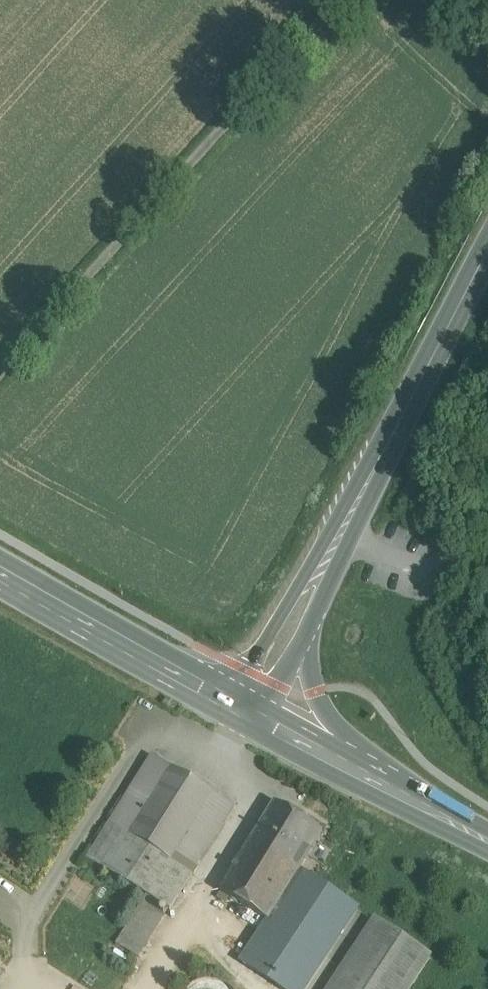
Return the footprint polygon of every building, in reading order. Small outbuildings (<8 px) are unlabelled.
[(158,902),(170,909),(234,806),(152,755),(88,858),(146,894),(158,902)] [(323,832),(275,803),(252,841),(300,870),(323,832)] [(300,870),(252,841),(217,897),(226,902),(229,897),(268,921),(300,870)] [(358,908),(300,870),(268,921),(325,958),(358,908)] [(158,902),(146,894),(115,945),(139,960),(163,920),(152,913),(158,902)] [(329,988),(408,988),(430,956),(375,919),(329,988)] [(232,987),(221,980),(209,978),(196,980),(186,988),(185,988),(233,988),(232,987)]
